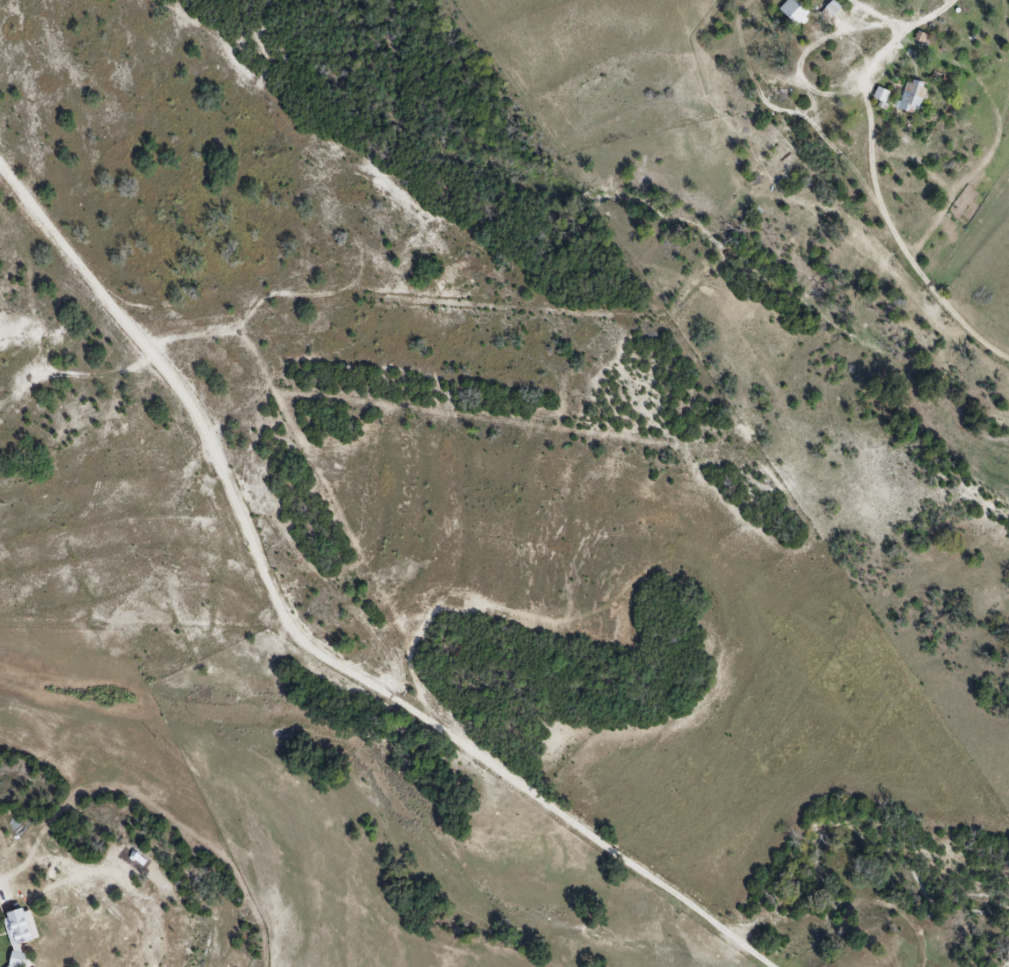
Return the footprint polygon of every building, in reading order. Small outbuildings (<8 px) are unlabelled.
[(794,0),(790,0),(779,10),(797,28),(809,15),(794,0)] [(927,87),(908,80),(898,110),(917,117),(927,87)]
